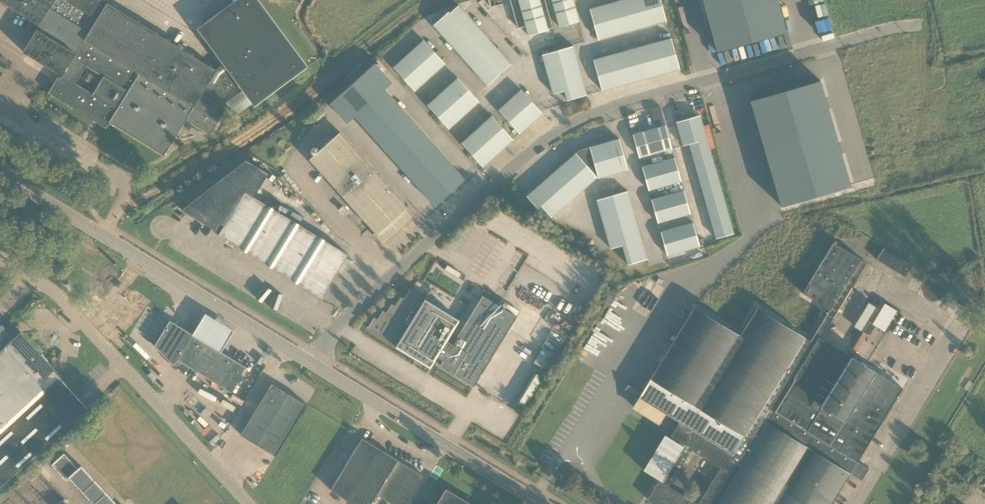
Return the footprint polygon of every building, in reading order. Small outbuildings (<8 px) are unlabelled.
[(39,25),(23,52),(62,76),(61,78),(58,77),(48,93),(106,128),(110,122),(164,155),(186,119),(211,134),(226,109),(221,106),(229,92),(242,83),(256,103),(305,66),(256,0),(240,0),(201,29),(226,63),(216,70),(107,3),(105,7),(101,4),(103,0),(0,0),(0,2),(39,25)] [(518,28),(526,26),(528,35),(548,30),(548,28),(552,27),(545,0),(510,0),(518,28)] [(559,27),(579,21),(573,0),(552,0),(559,27)] [(598,39),(666,20),(660,0),(620,0),(590,8),(598,39)] [(705,6),(708,18),(717,51),(787,32),(778,0),(703,0),(705,6)] [(511,64),(464,11),(458,5),(450,12),(449,11),(433,25),(487,85),(511,64)] [(671,38),(594,60),(602,91),(680,69),(671,38)] [(424,40),(401,60),(394,67),(415,91),(445,64),(424,40)] [(547,50),(542,52),(543,54),(542,54),(553,94),(564,91),(567,100),(587,95),(573,46),(548,53),(547,50)] [(1,77),(8,65),(0,60),(0,76),(1,77)] [(386,90),(393,84),(375,63),(330,103),(349,124),(356,117),(435,206),(465,179),(386,90)] [(479,102),(468,89),(458,78),(428,105),(449,129),(479,102)] [(820,80),(750,100),(755,117),(756,117),(759,129),(768,163),(769,162),(772,174),(781,206),(816,196),(815,193),(850,183),(841,154),(837,143),(838,142),(828,109),(824,97),(825,97),(820,80)] [(543,113),(532,101),(521,89),(499,110),(520,134),(543,113)] [(236,115),(252,104),(242,91),(226,102),(236,115)] [(700,115),(676,122),(683,145),(689,144),(716,238),(734,233),(700,115)] [(513,139),(502,127),(492,116),(462,143),(483,167),(513,139)] [(672,148),(665,125),(633,134),(639,158),(672,148)] [(374,234),(382,243),(412,216),(406,209),(408,207),(340,132),(310,159),(376,232),(374,234)] [(541,205),(551,217),(597,177),(597,178),(628,169),(619,138),(579,150),(527,195),(538,208),(541,205)] [(681,181),(674,158),(642,167),(649,190),(681,181)] [(247,159),(181,209),(191,215),(192,214),(215,227),(214,229),(216,231),(220,224),(224,226),(219,234),(322,298),(348,254),(255,197),(269,173),(247,159)] [(690,213),(684,190),(651,199),(658,223),(690,213)] [(597,200),(611,248),(622,245),(628,264),(647,259),(628,191),(597,200)] [(699,246),(693,223),(660,232),(667,255),(699,246)] [(851,473),(862,479),(869,468),(857,461),(874,435),(902,387),(875,371),(875,370),(851,355),(851,356),(821,337),(866,262),(833,242),(803,292),(829,309),(810,340),(804,337),(805,336),(757,307),(740,335),(694,307),(639,397),(666,413),(683,423),(673,439),(665,434),(643,470),(660,480),(648,499),(656,503),(696,503),(670,488),(692,452),(721,470),(700,503),(832,503),(851,473)] [(877,259),(905,277),(912,265),(884,248),(877,259)] [(944,297),(948,288),(927,279),(923,289),(944,297)] [(480,298),(484,291),(474,285),(470,292),(480,298)] [(483,297),(456,341),(449,337),(459,320),(458,320),(425,300),(425,299),(424,300),(409,290),(404,299),(401,297),(395,306),(392,304),(386,313),(383,311),(378,319),(374,317),(368,327),(368,326),(367,328),(396,346),(395,347),(396,347),(398,345),(431,365),(429,368),(430,368),(437,357),(443,361),(440,366),(473,386),(516,316),(483,297)] [(869,300),(876,303),(867,321),(874,324),(885,302),(871,295),(869,300)] [(205,313),(192,334),(209,344),(210,343),(215,346),(214,347),(220,351),(233,330),(205,313)] [(192,334),(170,321),(156,345),(173,364),(177,366),(181,366),(184,363),(209,379),(224,387),(231,392),(246,367),(220,351),(214,347),(215,346),(210,343),(209,344),(192,334)] [(1,433),(59,378),(53,371),(55,369),(21,332),(0,352),(0,433),(1,433)] [(604,354),(618,363),(623,354),(610,346),(604,354)] [(546,368),(553,351),(541,347),(534,364),(546,368)] [(518,406),(526,409),(541,376),(533,372),(518,406)] [(1,433),(0,433),(0,488),(86,408),(59,378),(1,433)] [(241,435),(276,456),(307,405),(272,383),(241,435)] [(639,397),(633,406),(660,423),(666,413),(639,397)] [(362,438),(331,490),(354,503),(371,503),(376,495),(392,503),(408,503),(425,476),(362,438)] [(52,465),(66,480),(69,477),(94,503),(116,503),(81,466),(78,468),(64,453),(52,465)] [(446,489),(437,503),(470,503),(446,489)]
